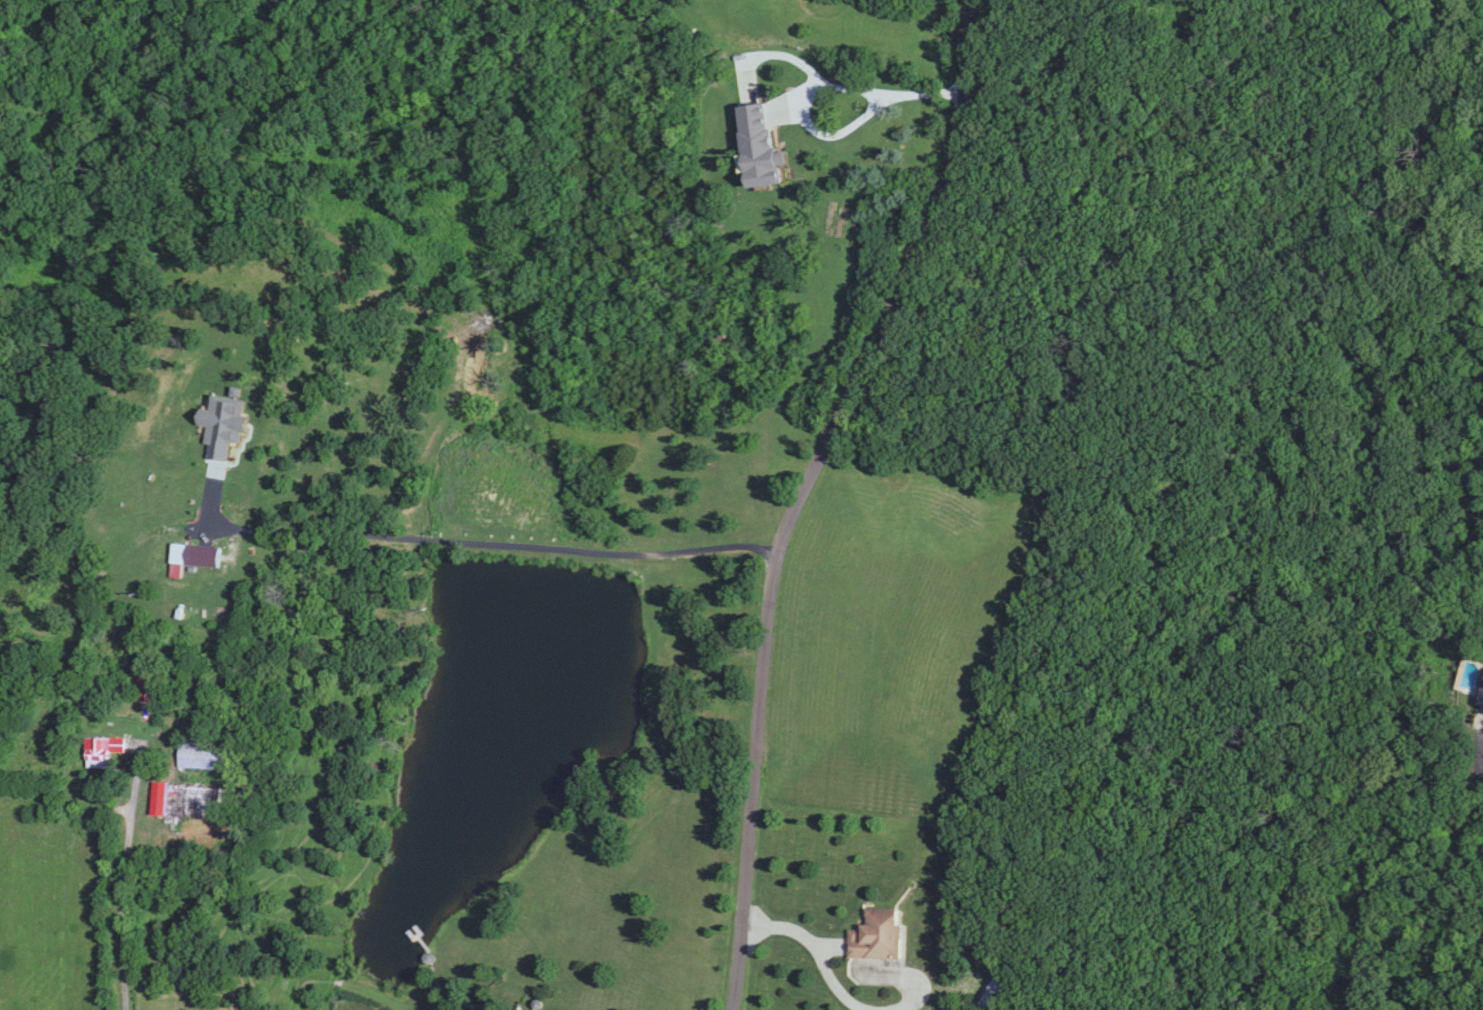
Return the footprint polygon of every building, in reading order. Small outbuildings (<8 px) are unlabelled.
[(1472,679),(1482,705),(1482,674),(1472,679)] [(82,768),(107,768),(107,737),(82,737),(82,768)] [(221,744),(176,742),(175,768),(220,770),(221,744)] [(149,815),(160,816),(160,819),(210,821),(211,785),(150,782),(149,815)] [(845,957),(896,959),(898,909),(861,908),(861,930),(846,930),(845,957)] [(981,1009),(994,1009),(1007,987),(990,978),(974,1006),(981,1009)]
